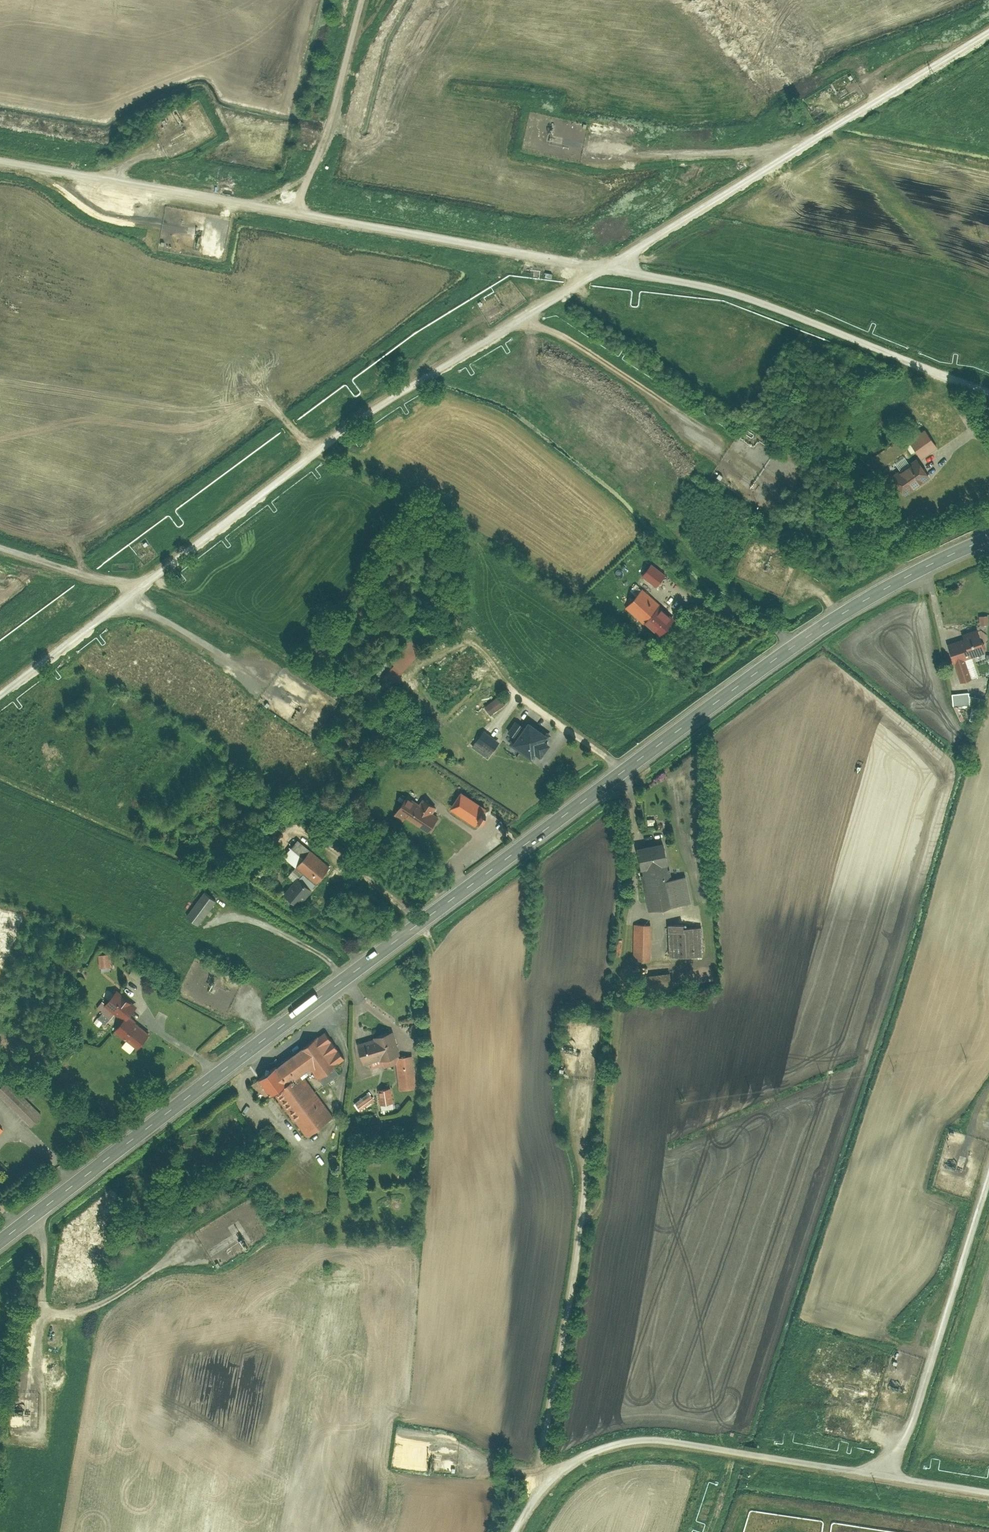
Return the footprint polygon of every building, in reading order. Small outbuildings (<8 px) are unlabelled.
[(907,441),(919,460),(936,448),(924,430),(907,441)] [(902,497),(930,477),(916,459),(888,479),(902,497)] [(649,567),(641,577),(656,589),(664,579),(649,567)] [(642,625),(643,624),(652,632),(653,631),(659,637),(673,623),(668,619),(669,618),(659,608),(660,606),(642,590),(624,609),(642,625)] [(978,623),(988,623),(987,614),(978,615),(978,623)] [(970,680),(963,662),(985,653),(977,634),(960,641),(962,645),(947,650),(960,684),(970,680)] [(968,693),(952,694),(953,705),(969,704),(968,693)] [(500,696),(486,707),(492,716),(506,705),(500,696)] [(553,734),(529,717),(511,743),(533,758),(538,752),(542,755),(552,742),(549,740),(553,734)] [(500,742),(483,729),(471,746),(489,758),(500,742)] [(486,809),(458,791),(448,807),(476,825),(486,809)] [(438,815),(404,795),(394,811),(428,832),(438,815)] [(329,866),(295,838),(281,855),(314,884),(329,866)] [(639,872),(644,871),(662,867),(667,866),(662,844),(635,849),(639,872)] [(642,888),(647,912),(690,904),(685,877),(665,881),(662,867),(644,871),(647,887),(642,888)] [(313,890),(297,878),(286,894),(301,905),(313,890)] [(217,899),(205,890),(187,915),(199,924),(217,899)] [(667,926),(668,957),(703,956),(702,927),(684,928),(684,925),(667,926)] [(633,926),(632,962),(650,962),(651,926),(633,926)] [(98,967),(110,966),(109,952),(97,953),(98,967)] [(670,974),(640,977),(641,994),(672,992),(670,974)] [(118,991),(106,1006),(127,1022),(130,1019),(139,1007),(118,991)] [(152,1036),(130,1019),(127,1022),(119,1032),(141,1049),(152,1036)] [(335,1117),(317,1091),(341,1074),(336,1068),(346,1060),(326,1032),(260,1080),(274,1097),(277,1095),(308,1137),(335,1117)] [(360,1047),(365,1067),(401,1056),(394,1033),(375,1039),(376,1042),(360,1047)] [(414,1057),(397,1059),(401,1090),(417,1088),(414,1057)] [(32,1124),(42,1114),(0,1073),(0,1093),(32,1124)] [(393,1089),(379,1090),(380,1106),(394,1105),(393,1089)] [(353,1101),(359,1110),(375,1100),(369,1091),(353,1101)] [(872,1413),(869,1424),(874,1425),(878,1415),(872,1413)]
